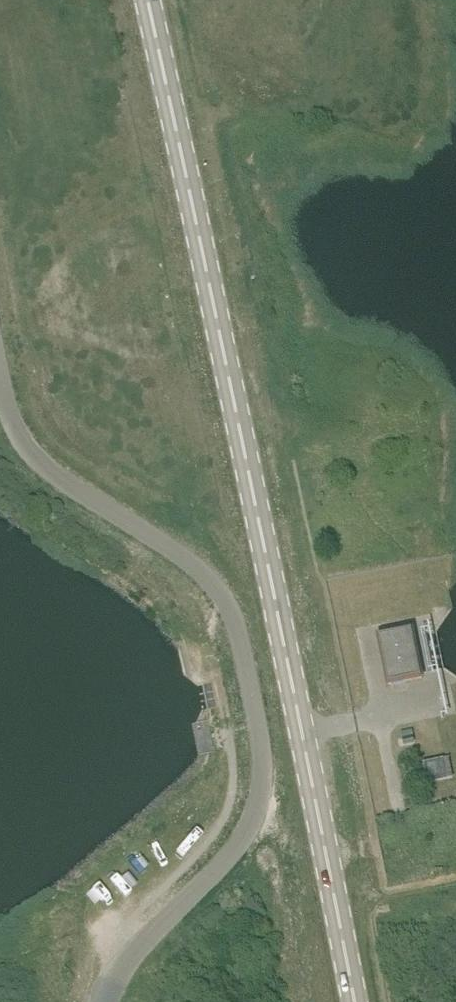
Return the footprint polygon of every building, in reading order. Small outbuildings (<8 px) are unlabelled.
[(388,685),(422,678),(413,628),(378,635),(388,685)] [(402,738),(414,735),(412,729),(401,731),(402,738)] [(429,761),(434,783),(455,778),(455,756),(455,755),(429,761)]
